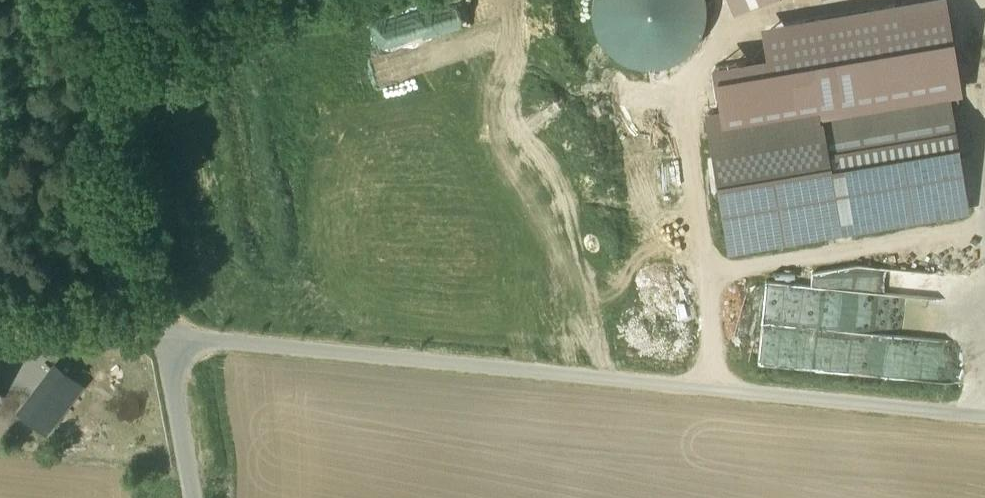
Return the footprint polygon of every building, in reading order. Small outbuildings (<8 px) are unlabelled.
[(598,38),(604,47),(613,55),(623,61),(634,65),(645,67),(657,66),(668,63),(679,58),(688,50),(695,41),(701,31),(704,20),(705,8),(704,0),(591,0),(590,4),(590,16),(593,27),(598,38)] [(705,118),(727,256),(842,237),(973,218),(966,182),(954,98),(961,97),(948,8),(878,19),(889,90),(705,118)] [(761,282),(755,362),(882,372),(882,373),(905,374),(907,343),(914,343),(914,335),(938,336),(941,296),(761,282)] [(50,432),(81,427),(78,409),(70,360),(25,368),(31,405),(45,402),(50,432)]
